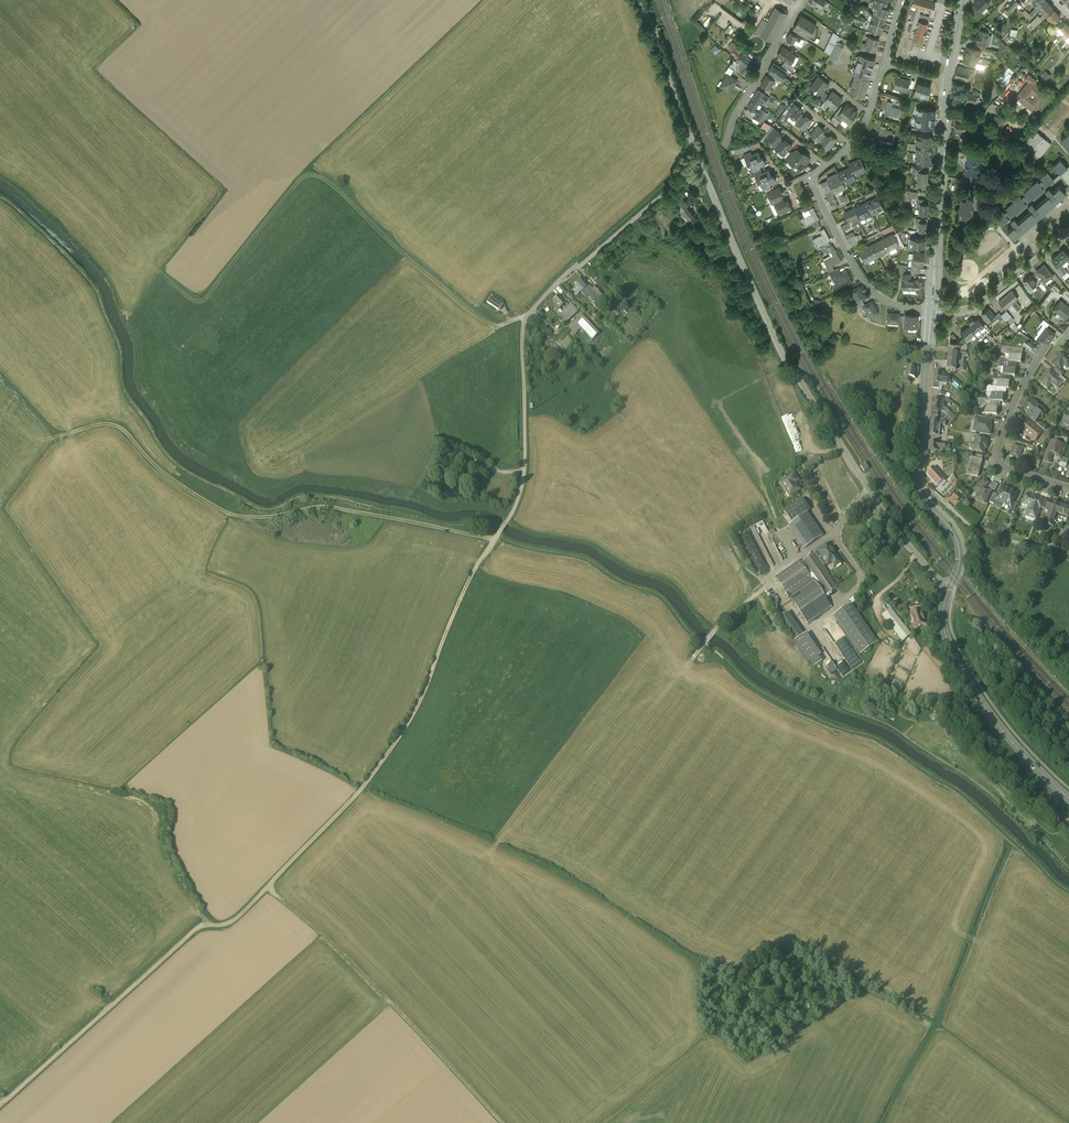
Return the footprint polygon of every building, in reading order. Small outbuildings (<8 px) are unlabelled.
[(873,1),(876,2),(874,8),(884,12),(887,13),(889,6),(886,5),(886,3),(887,0),(873,0),(873,1)] [(908,5),(908,6),(906,12),(904,18),(903,24),(902,24),(902,25),(903,25),(901,31),(900,31),(901,31),(914,35),(922,37),(923,37),(922,37),(924,31),(926,25),(926,24),(928,18),(929,12),(930,12),(930,11),(931,4),(933,0),(910,0),(908,5)] [(1003,6),(1008,11),(1016,2),(1019,0),(1009,0),(1003,6)] [(1040,7),(1043,10),(1045,11),(1052,4),(1049,0),(1047,0),(1040,7)] [(775,4),(760,32),(772,38),(787,10),(775,4)] [(1060,12),(1053,6),(1046,12),(1053,19),(1060,12)] [(883,15),(873,11),(871,18),(883,22),(886,16),(883,15)] [(1038,11),(1029,19),(1033,23),(1042,15),(1040,14),(1039,15),(1039,14),(1039,13),(1038,11)] [(816,21),(801,12),(793,25),(808,34),(816,21)] [(883,22),(871,18),(869,25),(878,28),(881,29),(883,22)] [(1059,24),(1064,29),(1068,23),(1064,18),(1059,24)] [(988,28),(979,26),(976,38),(985,40),(988,28)] [(841,31),(834,28),(825,46),(832,49),(841,31)] [(797,33),(790,29),(786,37),(797,42),(799,39),(801,36),(797,33)] [(914,35),(901,31),(895,53),(908,57),(911,46),(914,35)] [(874,34),(868,32),(868,33),(869,33),(866,42),(865,43),(871,45),(875,46),(877,42),(876,42),(878,36),(879,36),(879,35),(874,34)] [(728,44),(734,48),(735,46),(738,44),(733,39),(728,44)] [(871,45),(865,43),(866,42),(862,40),(860,46),(870,49),(871,45)] [(716,41),(711,46),(716,51),(720,46),(716,41)] [(973,44),(967,42),(966,46),(967,46),(966,50),(978,53),(980,46),(973,44)] [(796,53),(783,43),(782,44),(778,52),(777,52),(785,58),(790,62),(791,61),(793,63),(799,54),(796,53)] [(732,50),(738,55),(741,51),(735,46),(734,48),(732,50)] [(736,57),(742,62),(747,66),(753,59),(743,49),(741,51),(738,55),(736,57)] [(875,55),(860,50),(853,70),(855,70),(868,75),(875,55)] [(978,53),(966,50),(965,53),(964,53),(963,56),(967,57),(976,60),(978,53)] [(790,62),(785,58),(783,61),(793,67),(795,64),(793,63),(791,61),(790,62)] [(787,68),(774,60),(771,64),(770,64),(768,67),(769,68),(781,77),(784,73),(787,68)] [(748,67),(747,66),(742,62),(740,65),(741,66),(740,68),(744,72),(748,67)] [(975,67),(957,62),(954,74),(971,79),(975,67)] [(1045,75),(1050,70),(1046,66),(1041,70),(1045,75)] [(1036,76),(1028,69),(1024,74),(1028,77),(1017,90),(1020,92),(1017,95),(1022,98),(1023,97),(1027,101),(1027,102),(1031,106),(1033,103),(1036,106),(1049,89),(1035,77),(1036,76)] [(868,75),(855,70),(854,75),(855,75),(853,83),(851,82),(849,87),(863,92),(869,75),(868,75)] [(720,83),(730,89),(737,77),(728,71),(720,83)] [(780,77),(772,71),(770,75),(774,77),(778,80),(780,77)] [(770,75),(766,72),(761,81),(769,86),(774,77),(770,75)] [(829,80),(819,72),(810,83),(811,84),(812,82),(815,85),(814,86),(815,87),(813,89),(818,93),(819,92),(823,86),(824,87),(829,80)] [(791,78),(784,73),(781,77),(789,82),(791,78)] [(910,76),(896,73),(893,83),(894,84),(894,83),(899,85),(907,87),(910,76)] [(996,78),(990,84),(991,86),(994,88),(1000,81),(996,78)] [(923,80),(917,79),(915,88),(928,92),(930,82),(927,81),(924,80),(923,80)] [(765,91),(758,87),(757,87),(758,87),(752,97),(759,101),(761,96),(765,98),(768,93),(764,91),(765,91)] [(842,95),(832,87),(829,91),(824,97),(820,102),(825,105),(829,100),(835,105),(842,95)] [(974,89),(968,88),(966,97),(967,97),(967,98),(970,98),(975,98),(976,94),(978,94),(979,88),(974,87),(974,89)] [(759,101),(752,97),(748,104),(748,105),(751,106),(750,107),(752,109),(753,107),(754,108),(755,109),(755,108),(757,110),(755,113),(760,116),(764,108),(760,106),(757,105),(759,101)] [(901,105),(891,102),(892,99),(888,98),(886,106),(888,107),(887,110),(894,112),(895,110),(899,111),(901,105)] [(786,102),(781,100),(775,111),(780,113),(786,102)] [(844,104),(838,112),(843,116),(852,104),(847,100),(844,104)] [(797,102),(794,106),(792,104),(787,110),(796,117),(797,117),(801,111),(802,111),(803,110),(799,107),(801,104),(798,102),(797,102)] [(841,102),(835,110),(838,112),(844,104),(841,102)] [(935,105),(918,103),(916,122),(933,123),(935,105)] [(852,104),(843,116),(848,120),(854,112),(857,108),(852,104)] [(966,109),(956,109),(956,117),(955,117),(954,124),(955,124),(955,132),(960,132),(960,133),(961,133),(965,133),(965,127),(966,109)] [(999,110),(991,119),(999,125),(1003,120),(1000,119),(1004,114),(999,110)] [(802,111),(801,111),(797,117),(796,117),(795,119),(805,127),(809,121),(809,120),(807,119),(810,115),(810,114),(807,112),(805,114),(802,111)] [(854,112),(848,120),(851,122),(857,114),(854,112)] [(768,126),(771,121),(764,118),(762,123),(768,126)] [(895,130),(884,127),(885,122),(881,121),(879,130),(881,130),(880,134),(887,136),(886,139),(892,140),(895,130)] [(820,123),(817,127),(815,125),(810,131),(819,138),(826,130),(822,127),(824,125),(820,122),(820,123)] [(775,124),(766,134),(775,142),(781,136),(782,134),(778,131),(780,129),(775,124)] [(1051,138),(1035,124),(1022,140),(1038,153),(1051,138)] [(1060,134),(1061,134),(1060,134),(1068,144),(1068,126),(1060,134)] [(830,134),(826,130),(819,138),(829,146),(834,140),(833,140),(831,138),(834,134),(835,134),(831,131),(830,134)] [(916,136),(918,136),(918,142),(916,142),(916,143),(931,144),(931,141),(930,141),(930,137),(931,137),(931,132),(930,132),(930,131),(927,130),(925,130),(918,130),(918,133),(916,133),(916,136)] [(784,139),(781,136),(775,142),(774,143),(779,147),(777,150),(781,153),(782,153),(792,141),(787,136),(784,139)] [(793,151),(788,156),(793,161),(795,159),(794,159),(803,149),(802,149),(797,145),(793,151)] [(752,151),(745,154),(748,160),(750,159),(761,154),(758,148),(752,151)] [(803,149),(794,159),(795,159),(799,163),(804,158),(809,152),(803,148),(802,149),(803,149)] [(761,154),(750,159),(753,165),(759,162),(766,159),(763,153),(761,154)] [(968,153),(967,153),(966,169),(977,170),(978,166),(981,166),(981,159),(978,159),(979,154),(978,154),(968,153)] [(860,154),(849,159),(850,163),(854,171),(858,170),(857,168),(860,167),(860,166),(864,164),(865,163),(863,159),(860,154)] [(1068,163),(1068,159),(1067,161),(1060,154),(1053,160),(1059,167),(1053,173),(1047,166),(1040,172),(1041,174),(1038,176),(1037,175),(1023,187),(1024,189),(1020,192),(1019,190),(1005,203),(1006,204),(1003,206),(1002,205),(994,211),(1001,219),(1008,212),(1010,214),(1014,219),(1007,225),(1013,232),(1065,187),(1059,179),(1052,185),(1048,181),(1061,170),(1068,178),(1068,164),(1068,163)] [(850,163),(838,168),(840,171),(844,180),(843,178),(849,175),(850,177),(856,175),(854,171),(850,163)] [(762,169),(756,172),(759,178),(760,177),(771,172),(771,171),(769,166),(762,169)] [(922,166),(913,166),(919,167),(919,169),(917,170),(917,172),(918,173),(918,180),(922,180),(923,181),(926,181),(928,180),(928,176),(927,175),(927,167),(922,166)] [(771,172),(760,177),(763,183),(769,180),(776,177),(773,171),(771,171),(771,172)] [(840,171),(828,176),(834,188),(845,183),(844,180),(840,171)] [(828,179),(822,182),(825,189),(831,186),(828,179)] [(974,195),(973,195),(973,201),(974,203),(976,203),(981,195),(990,191),(987,184),(974,190),(974,195)] [(776,188),(774,185),(767,188),(773,200),(774,199),(782,195),(781,195),(779,191),(782,189),(781,186),(776,188)] [(683,192),(674,201),(680,208),(687,202),(690,199),(683,192)] [(878,192),(866,198),(871,208),(872,209),(879,206),(878,205),(883,202),(878,192)] [(972,206),(974,203),(973,201),(973,195),(967,192),(967,195),(961,195),(960,201),(957,205),(967,212),(972,209),(972,206)] [(782,195),(774,199),(779,210),(791,204),(788,198),(785,199),(783,194),(781,195),(782,195)] [(866,198),(854,203),(858,212),(863,210),(863,212),(871,208),(866,198)] [(923,198),(920,198),(919,208),(927,209),(928,199),(923,198)] [(694,210),(687,202),(680,208),(688,216),(694,210)] [(854,203),(844,208),(848,217),(858,212),(854,203)] [(811,209),(802,215),(806,222),(819,215),(813,204),(809,206),(811,209)] [(921,216),(919,216),(919,217),(918,225),(925,226),(926,217),(921,216)] [(680,223),(676,227),(683,234),(686,230),(680,223)] [(822,230),(813,234),(812,234),(817,243),(817,242),(828,236),(826,232),(828,231),(824,224),(824,223),(820,226),(822,230)] [(893,229),(883,234),(889,246),(899,241),(893,229)] [(916,232),(911,232),(910,240),(913,241),(924,242),(925,233),(916,232)] [(883,234),(871,240),(877,252),(878,252),(877,250),(883,247),(884,248),(889,246),(883,234)] [(871,240),(860,246),(862,250),(861,250),(865,258),(877,252),(871,240)] [(1063,242),(1057,247),(1063,255),(1066,258),(1068,256),(1068,250),(1063,242)] [(835,244),(831,247),(833,250),(829,252),(826,254),(824,255),(823,255),(828,263),(832,261),(841,256),(835,245),(835,244)] [(924,248),(913,247),(912,257),(916,258),(923,258),(924,248)] [(1063,255),(1057,247),(1051,251),(1057,259),(1061,257),(1063,260),(1066,258),(1063,255)] [(1061,257),(1057,259),(1055,261),(1061,269),(1067,264),(1063,260),(1061,257)] [(1052,268),(1043,258),(1036,264),(1043,272),(1044,274),(1052,268)] [(846,265),(843,267),(842,268),(841,269),(838,263),(834,265),(829,268),(826,269),(828,270),(829,270),(829,269),(830,269),(831,273),(834,271),(835,272),(837,275),(836,275),(837,275),(835,276),(834,276),(839,284),(852,277),(846,265)] [(595,277),(585,266),(582,269),(591,280),(595,277)] [(910,269),(902,268),(901,284),(910,284),(910,274),(910,269)] [(1036,276),(1030,268),(1029,269),(1029,268),(1026,270),(1027,271),(1023,274),(1026,279),(1025,280),(1027,282),(1029,281),(1029,282),(1030,281),(1036,276)] [(924,274),(917,274),(917,275),(916,285),(916,286),(923,286),(924,274)] [(591,280),(591,281),(596,287),(600,284),(595,277),(591,280)] [(583,281),(573,291),(579,296),(581,294),(582,295),(586,292),(589,289),(590,288),(583,281)] [(859,281),(851,286),(856,297),(862,294),(865,292),(859,281)] [(1005,290),(1011,297),(1012,297),(1013,298),(1017,304),(1020,301),(1020,300),(1023,298),(1011,284),(1005,290)] [(613,299),(600,286),(593,293),(589,289),(586,292),(582,295),(592,305),(591,306),(598,313),(613,299)] [(1011,297),(1005,290),(998,295),(1005,303),(1005,302),(1011,297)] [(1060,293),(1053,302),(1065,311),(1068,306),(1068,300),(1060,293)] [(865,300),(863,301),(869,312),(878,307),(872,296),(865,300)] [(570,304),(563,297),(561,299),(566,304),(565,304),(567,306),(570,304)] [(561,299),(560,298),(554,303),(557,306),(554,309),(558,312),(565,304),(566,304),(561,299)] [(503,306),(491,299),(487,304),(499,312),(503,306)] [(987,301),(984,304),(985,305),(981,307),(987,315),(989,314),(995,309),(988,302),(987,301)] [(618,303),(614,308),(622,314),(628,308),(623,303),(621,306),(618,303)] [(581,310),(575,304),(572,307),(578,313),(581,310)] [(1011,309),(1006,304),(1001,309),(1003,311),(1005,314),(1011,309)] [(571,306),(557,320),(564,327),(578,313),(572,307),(571,306)] [(899,308),(888,307),(887,317),(898,318),(899,317),(899,310),(899,308)] [(918,310),(906,309),(906,310),(905,317),(905,320),(917,321),(918,310)] [(1001,317),(995,309),(989,314),(990,316),(993,314),(998,319),(1001,317)] [(977,316),(972,311),(969,314),(969,315),(968,317),(970,319),(975,325),(978,329),(981,327),(980,326),(983,324),(981,322),(980,321),(977,316)] [(1049,316),(1043,312),(1040,315),(1046,320),(1046,319),(1049,316)] [(582,317),(564,334),(570,340),(581,330),(587,324),(588,323),(585,320),(582,317)] [(597,326),(588,318),(585,320),(588,323),(587,324),(593,330),(597,326)] [(970,319),(960,326),(967,335),(971,331),(970,330),(973,327),(975,325),(970,319)] [(1054,326),(1046,319),(1046,320),(1041,326),(1039,325),(1038,327),(1040,328),(1037,332),(1045,338),(1054,326)] [(593,330),(587,324),(581,330),(593,342),(599,336),(593,330)] [(968,338),(963,332),(960,334),(965,340),(968,338)] [(564,334),(555,343),(562,351),(564,353),(573,343),(570,340),(564,334)] [(1028,345),(1028,344),(1023,351),(1031,357),(1036,351),(1034,349),(1036,347),(1037,348),(1041,343),(1029,334),(1024,340),(1025,340),(1025,339),(1029,342),(1030,343),(1028,345)] [(959,336),(950,335),(950,339),(949,345),(957,345),(958,345),(958,340),(959,336)] [(562,351),(555,343),(553,345),(560,352),(562,351)] [(957,345),(949,345),(949,350),(948,353),(957,354),(957,351),(957,345)] [(1023,357),(1005,354),(1004,361),(1010,362),(1009,369),(1010,369),(1014,370),(1014,369),(1017,370),(1020,370),(1020,363),(1022,363),(1023,357)] [(957,358),(948,358),(948,361),(948,367),(956,367),(956,362),(957,358)] [(1061,360),(1052,371),(1057,375),(1060,378),(1064,373),(1067,376),(1068,373),(1068,367),(1061,360)] [(956,367),(948,367),(947,372),(947,375),(955,376),(955,373),(955,371),(956,367)] [(1009,369),(999,367),(998,374),(1004,375),(1003,381),(1004,382),(1008,382),(1011,383),(1014,383),(1015,376),(1016,376),(1017,370),(1014,369),(1014,370),(1010,369),(1009,369)] [(916,373),(907,372),(906,383),(904,383),(903,389),(910,389),(911,384),(915,384),(916,373)] [(1064,381),(1060,378),(1057,375),(1055,379),(1060,383),(1061,384),(1064,381)] [(942,379),(934,378),(933,394),(938,395),(939,389),(947,389),(947,388),(947,384),(948,382),(944,381),(944,379),(942,379)] [(1058,386),(1048,378),(1038,389),(1047,397),(1051,391),(1057,396),(1062,390),(1058,386)] [(1003,381),(993,380),(992,387),(998,387),(997,394),(998,394),(998,395),(1002,395),(1005,395),(1008,396),(1009,389),(1010,389),(1011,383),(1008,382),(1004,382),(1003,381)] [(997,394),(987,393),(986,400),(992,400),(991,407),(992,407),(992,408),(996,408),(999,408),(1002,409),(1002,402),(1004,402),(1005,395),(1002,395),(998,395),(998,394),(997,394)] [(942,406),(932,405),(931,416),(938,417),(941,417),(941,412),(941,411),(941,407),(942,406)] [(991,407),(979,406),(978,412),(986,413),(985,420),(995,422),(996,414),(998,415),(999,408),(996,408),(992,408),(992,407),(991,407)] [(1045,419),(1032,408),(1025,417),(1031,423),(1035,426),(1035,425),(1039,421),(1041,423),(1045,419)] [(949,419),(944,415),(942,415),(942,413),(942,412),(941,412),(941,417),(942,417),(947,421),(949,419)] [(952,427),(947,421),(944,424),(950,430),(953,427),(952,427)] [(985,427),(976,425),(975,431),(977,432),(976,438),(989,441),(991,434),(989,434),(991,428),(985,427)] [(931,426),(930,426),(929,441),(937,441),(937,436),(939,436),(939,433),(940,433),(940,431),(945,432),(946,427),(931,426)] [(1030,430),(1028,432),(1025,430),(1020,437),(1023,440),(1024,440),(1030,445),(1031,444),(1035,447),(1041,440),(1030,430)] [(986,447),(975,444),(972,457),(983,460),(984,455),(985,455),(986,454),(987,451),(986,450),(986,447)] [(938,448),(929,447),(928,456),(937,457),(937,454),(945,454),(945,450),(938,449),(938,448)] [(1057,450),(1050,448),(1043,468),(1048,470),(1052,460),(1058,462),(1061,454),(1056,453),(1057,450)] [(1023,454),(1013,451),(1009,463),(1019,466),(1023,454)] [(819,460),(803,469),(805,474),(822,465),(819,460)] [(981,467),(971,464),(967,481),(977,483),(981,467)] [(866,467),(862,470),(866,476),(870,473),(866,467)] [(934,472),(926,479),(937,491),(944,484),(934,472)] [(794,477),(781,486),(787,495),(789,494),(791,497),(799,492),(795,485),(798,483),(794,477)] [(986,497),(984,495),(988,490),(984,486),(975,496),(980,500),(976,506),(985,510),(991,498),(987,496),(986,497)] [(998,491),(992,489),(989,496),(994,498),(998,491)] [(1009,496),(1002,493),(997,502),(995,507),(1003,510),(1009,496)] [(1017,500),(1009,496),(1003,510),(1011,514),(1013,509),(1017,500)] [(803,501),(784,514),(792,526),(789,528),(805,551),(823,538),(807,515),(810,513),(803,501)] [(1036,505),(1025,502),(1022,511),(1029,513),(1027,517),(1029,518),(1030,520),(1029,525),(1035,527),(1040,515),(1036,514),(1039,506),(1036,504),(1036,505)] [(1046,508),(1039,506),(1036,514),(1040,515),(1043,516),(1046,508)] [(1048,509),(1047,514),(1045,518),(1049,519),(1045,530),(1052,532),(1053,529),(1055,530),(1057,527),(1056,526),(1056,525),(1058,524),(1066,527),(1067,524),(1068,525),(1068,516),(1048,509)] [(783,563),(764,527),(755,531),(774,568),(783,563)] [(756,571),(764,568),(750,532),(742,536),(756,571)] [(878,538),(874,538),(872,537),(871,539),(870,538),(868,539),(867,541),(864,545),(866,549),(872,546),(873,547),(873,548),(873,549),(874,549),(874,550),(875,550),(876,550),(877,550),(878,550),(876,552),(878,555),(880,552),(881,553),(882,554),(883,552),(884,553),(887,550),(886,549),(886,547),(881,546),(881,545),(881,544),(880,543),(879,543),(878,542),(879,539),(878,538)] [(828,546),(815,556),(824,568),(827,566),(828,567),(832,564),(835,568),(840,565),(837,560),(828,546)] [(824,568),(815,556),(801,565),(810,577),(813,575),(828,597),(837,590),(823,570),(824,569),(824,568)] [(799,563),(776,579),(775,579),(788,598),(812,581),(810,577),(801,565),(800,563),(799,563)] [(999,570),(990,565),(984,573),(985,574),(985,575),(985,576),(986,577),(987,577),(988,576),(999,583),(1003,576),(997,572),(999,570)] [(1004,574),(1003,576),(999,583),(998,583),(1004,587),(1010,578),(1004,574)] [(812,581),(788,598),(807,626),(832,609),(812,581)] [(775,607),(780,604),(774,597),(770,600),(775,607)] [(877,646),(851,607),(835,617),(860,656),(877,646)] [(1019,610),(1013,619),(1017,622),(1024,613),(1019,610)] [(911,637),(891,611),(882,618),(903,644),(911,637)] [(920,612),(911,615),(915,629),(925,626),(920,612)] [(796,632),(785,616),(780,620),(795,643),(804,637),(799,630),(796,632)]
